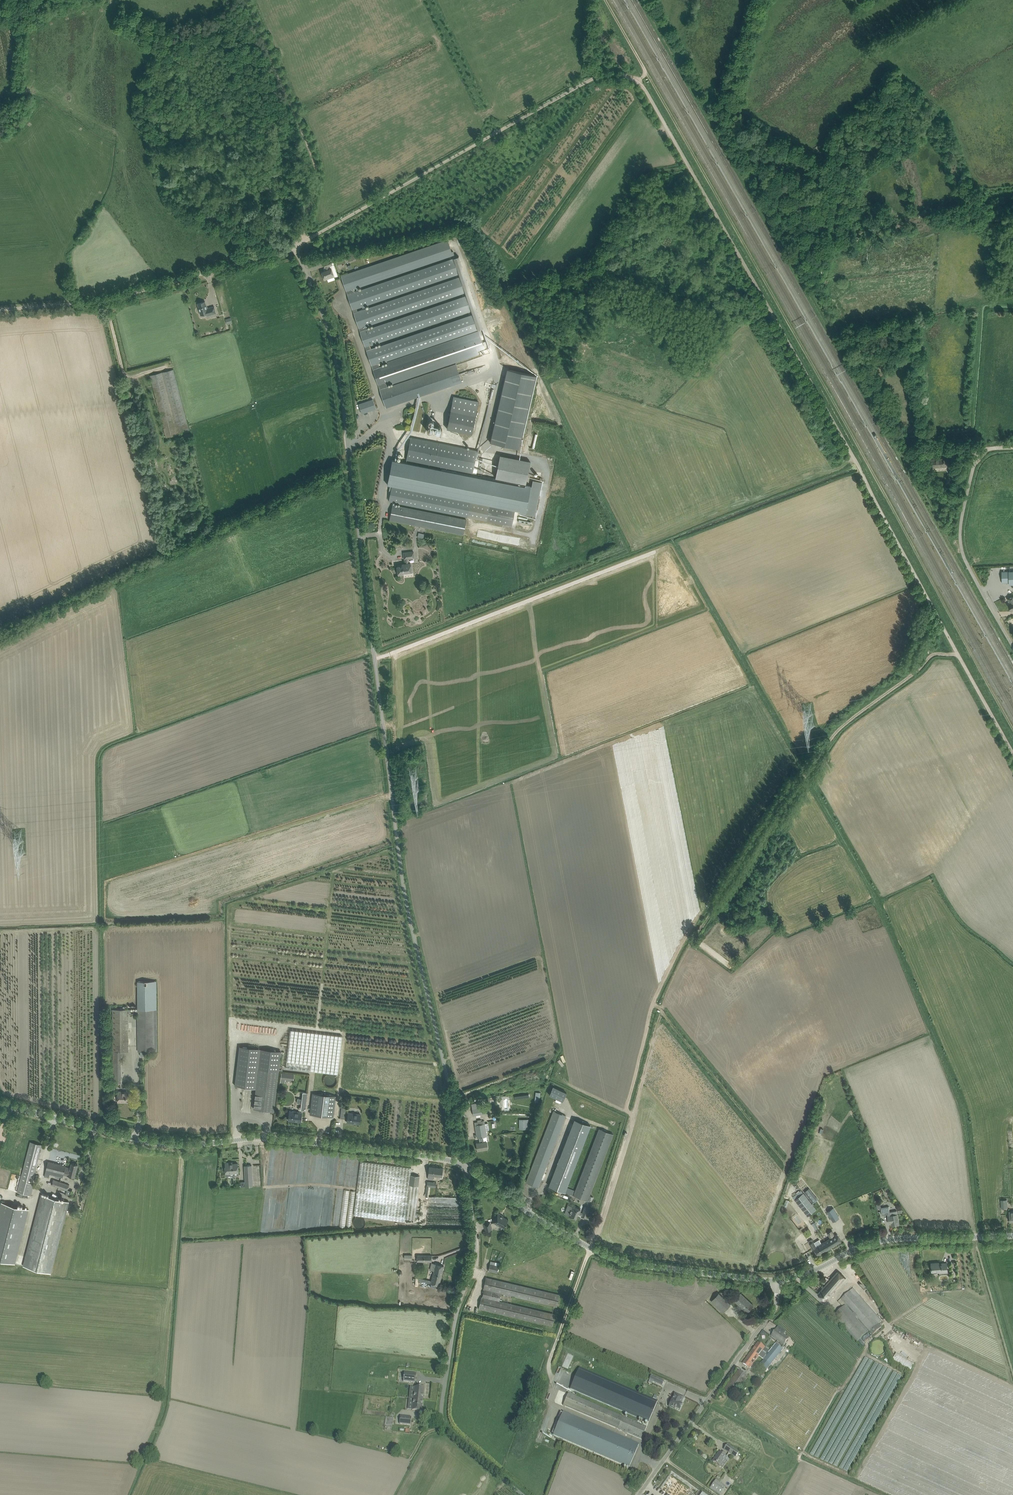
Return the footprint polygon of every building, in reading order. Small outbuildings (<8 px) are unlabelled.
[(341,276),(342,279),(346,290),(347,290),(348,295),(353,309),(355,313),(354,313),(359,328),(359,327),(361,332),(360,332),(365,346),(366,346),(367,351),(372,365),(374,370),(373,370),(378,384),(379,384),(380,389),(380,390),(386,408),(462,382),(456,363),(387,387),(385,382),(484,348),(480,336),(479,334),(379,368),(378,363),(478,329),(473,315),(370,350),(369,345),(471,310),(466,296),(366,330),(365,326),(465,291),(460,277),(357,312),(356,308),(459,273),(454,259),(354,293),(352,288),(453,254),(452,252),(448,240),(341,276)] [(473,315),(478,329),(479,334),(480,336),(482,335),(481,333),(480,329),(483,328),(459,256),(455,257),(453,251),(452,252),(453,254),(454,259),(459,273),(460,277),(465,291),(466,296),(471,310),(473,315)] [(331,269),(322,272),(325,280),(334,276),(331,269)] [(205,301),(198,303),(199,308),(198,308),(199,312),(200,311),(201,315),(210,312),(211,315),(216,313),(214,306),(207,308),(205,301)] [(173,369),(161,372),(161,373),(162,374),(150,377),(166,438),(190,431),(173,369)] [(536,376),(507,369),(490,442),(519,449),(536,376)] [(478,401),(454,396),(447,428),(472,433),(478,401)] [(376,408),(373,399),(359,404),(362,413),(376,408)] [(407,460),(472,473),(476,450),(411,437),(407,460)] [(932,467),(950,466),(949,458),(931,459),(932,467)] [(525,484),(524,486),(392,460),(387,484),(520,511),(520,513),(535,516),(541,482),(533,480),(532,486),(525,484)] [(920,461),(920,471),(923,471),(923,473),(928,473),(928,466),(923,466),(923,461),(920,461)] [(392,486),(389,501),(393,502),(512,526),(515,511),(392,486)] [(393,505),(390,520),(416,525),(427,527),(463,535),(467,520),(393,505)] [(411,563),(406,564),(402,564),(402,566),(397,566),(398,574),(404,574),(403,572),(412,571),(411,563)] [(1012,584),(1012,571),(1002,571),(1002,583),(1009,583),(1009,585),(1012,584)] [(138,1009),(112,1009),(113,1052),(121,1051),(128,1051),(128,1013),(138,1013),(138,1051),(140,1051),(145,1051),(157,1051),(156,981),(137,981),(138,1006),(138,1009)] [(291,1030),(286,1068),(338,1074),(342,1036),(291,1030)] [(256,1088),(254,1104),(254,1109),(274,1111),(281,1051),(240,1046),(235,1086),(256,1088)] [(113,1057),(113,1083),(121,1083),(121,1057),(113,1057)] [(285,1080),(293,1081),(294,1074),(282,1073),(281,1082),(285,1083),(285,1080)] [(562,1101),(567,1092),(553,1086),(549,1095),(562,1101)] [(118,1091),(118,1097),(118,1102),(122,1102),(122,1101),(130,1101),(130,1091),(118,1091)] [(302,1103),(301,1110),(305,1110),(307,1093),(303,1092),(302,1099),(298,1098),(297,1103),(302,1103)] [(311,1109),(310,1114),(333,1116),(334,1111),(336,1096),(326,1095),(313,1093),(311,1109)] [(471,1103),(473,1115),(488,1113),(487,1106),(482,1107),(481,1102),(471,1103)] [(290,1111),(289,1115),(288,1120),(301,1122),(302,1112),(290,1111)] [(528,1176),(526,1183),(538,1187),(541,1178),(542,1176),(543,1174),(566,1116),(553,1111),(529,1173),(528,1176)] [(348,1113),(348,1117),(347,1122),(359,1124),(361,1114),(348,1113)] [(520,1129),(528,1128),(528,1118),(519,1119),(520,1129)] [(574,1118),(550,1181),(548,1185),(564,1191),(590,1124),(574,1118)] [(483,1137),(486,1136),(484,1123),(475,1125),(477,1138),(479,1137),(480,1142),(476,1143),(478,1150),(488,1148),(487,1141),(484,1142),(483,1137)] [(599,1128),(575,1191),(571,1190),(570,1191),(574,1193),(573,1195),(587,1201),(613,1134),(599,1128)] [(31,1142),(29,1146),(21,1180),(18,1192),(31,1196),(34,1184),(32,1183),(42,1145),(31,1142)] [(72,1163),(70,1168),(66,1167),(66,1166),(48,1161),(44,1176),(49,1178),(50,1174),(63,1177),(64,1174),(75,1177),(78,1164),(72,1163)] [(230,1164),(230,1162),(225,1163),(226,1173),(239,1172),(238,1163),(230,1164)] [(361,1162),(354,1216),(405,1222),(406,1219),(410,1185),(419,1186),(419,1181),(420,1176),(413,1175),(412,1175),(412,1174),(411,1174),(412,1168),(361,1162)] [(245,1165),(246,1186),(253,1186),(252,1165),(245,1165)] [(443,1168),(429,1166),(428,1178),(433,1179),(434,1175),(442,1176),(443,1168)] [(66,1194),(66,1195),(69,1196),(71,1191),(68,1190),(69,1185),(53,1179),(52,1185),(67,1190),(66,1194)] [(415,1220),(419,1186),(410,1185),(406,1219),(415,1220)] [(794,1201),(803,1194),(801,1191),(792,1198),(794,1201)] [(816,1210),(803,1194),(794,1201),(807,1217),(816,1210)] [(69,1202),(42,1195),(24,1266),(51,1273),(69,1202)] [(828,1198),(821,1202),(824,1206),(831,1202),(828,1198)] [(1,1202),(0,1206),(0,1260),(15,1264),(29,1209),(1,1202)] [(569,1215),(576,1218),(578,1212),(579,1213),(581,1209),(572,1206),(569,1204),(567,1208),(571,1210),(569,1215)] [(583,1212),(582,1216),(581,1216),(585,1218),(586,1218),(589,1208),(585,1206),(583,1212)] [(899,1224),(898,1219),(897,1211),(890,1212),(889,1206),(881,1208),(882,1215),(887,1214),(889,1224),(892,1223),(892,1225),(899,1224)] [(833,1222),(839,1218),(833,1208),(827,1212),(833,1222)] [(503,1216),(498,1213),(493,1222),(503,1227),(508,1219),(503,1217),(503,1216)] [(814,1228),(825,1219),(822,1216),(812,1224),(814,1228)] [(830,1238),(825,1241),(830,1248),(842,1241),(839,1237),(837,1234),(836,1235),(835,1235),(832,1231),(828,1234),(830,1238)] [(830,1248),(825,1241),(822,1244),(819,1240),(814,1243),(812,1239),(808,1241),(813,1249),(814,1248),(818,1255),(830,1248)] [(942,1271),(942,1272),(948,1272),(947,1263),(939,1264),(939,1262),(931,1263),(932,1272),(942,1271)] [(430,1270),(434,1270),(431,1283),(439,1285),(444,1266),(432,1263),(430,1270)] [(499,1266),(490,1264),(488,1271),(497,1273),(499,1266)] [(845,1278),(838,1271),(817,1294),(825,1301),(845,1278)] [(481,1297),(479,1308),(483,1310),(552,1326),(555,1314),(499,1300),(501,1293),(557,1306),(558,1302),(560,1295),(491,1278),(486,1277),(483,1289),(484,1289),(482,1297),(481,1297)] [(835,1315),(834,1316),(839,1322),(857,1343),(868,1333),(855,1318),(856,1317),(872,1336),(881,1328),(880,1327),(878,1324),(881,1321),(876,1315),(872,1318),(860,1304),(864,1301),(854,1289),(850,1292),(841,1299),(846,1305),(843,1308),(835,1315)] [(731,1305),(719,1293),(711,1301),(723,1312),(731,1305)] [(747,1312),(753,1306),(741,1293),(734,1300),(747,1312)] [(788,1338),(781,1332),(780,1332),(777,1329),(772,1336),(784,1345),(788,1338)] [(758,1342),(752,1351),(759,1356),(763,1359),(766,1355),(762,1352),(765,1347),(758,1342)] [(765,1371),(783,1349),(776,1344),(758,1366),(765,1371)] [(750,1368),(758,1357),(759,1356),(752,1351),(743,1363),(750,1368)] [(896,1353),(892,1360),(910,1371),(914,1364),(896,1353)] [(869,1358),(852,1390),(856,1392),(872,1360),(869,1358)] [(844,1449),(840,1447),(881,1365),(877,1363),(841,1434),(841,1431),(836,1429),(823,1455),(820,1455),(821,1452),(816,1452),(814,1456),(849,1472),(878,1413),(879,1400),(882,1401),(886,1393),(889,1394),(892,1394),(902,1375),(893,1371),(887,1382),(888,1378),(892,1370),(889,1368),(885,1368),(844,1449)] [(576,1375),(570,1389),(572,1390),(639,1418),(648,1422),(657,1401),(639,1393),(579,1368),(576,1375)] [(748,1376),(739,1369),(724,1390),(734,1397),(748,1376)] [(403,1381),(410,1382),(415,1383),(416,1374),(404,1372),(403,1381)] [(651,1375),(649,1380),(653,1381),(662,1385),(664,1381),(651,1375)] [(415,1387),(413,1398),(423,1400),(424,1388),(415,1387)] [(641,1439),(646,1427),(567,1393),(562,1405),(641,1439)] [(674,1409),(675,1408),(679,1410),(682,1404),(681,1404),(684,1397),(675,1393),(669,1406),(674,1409)] [(422,1411),(423,1400),(413,1398),(412,1410),(422,1411)] [(558,1421),(556,1426),(555,1425),(552,1431),(551,1434),(553,1435),(628,1468),(638,1444),(562,1412),(562,1413),(560,1412),(557,1421),(558,1421)] [(385,1425),(394,1425),(394,1417),(385,1416),(385,1425)] [(399,1424),(411,1425),(411,1417),(400,1416),(399,1424)] [(739,1452),(732,1447),(728,1453),(735,1457),(739,1452)] [(719,1453),(713,1461),(717,1464),(720,1466),(724,1460),(725,1460),(727,1461),(729,1459),(727,1458),(723,1455),(719,1452),(719,1453)] [(720,1494),(726,1486),(716,1480),(710,1488),(720,1494)]
